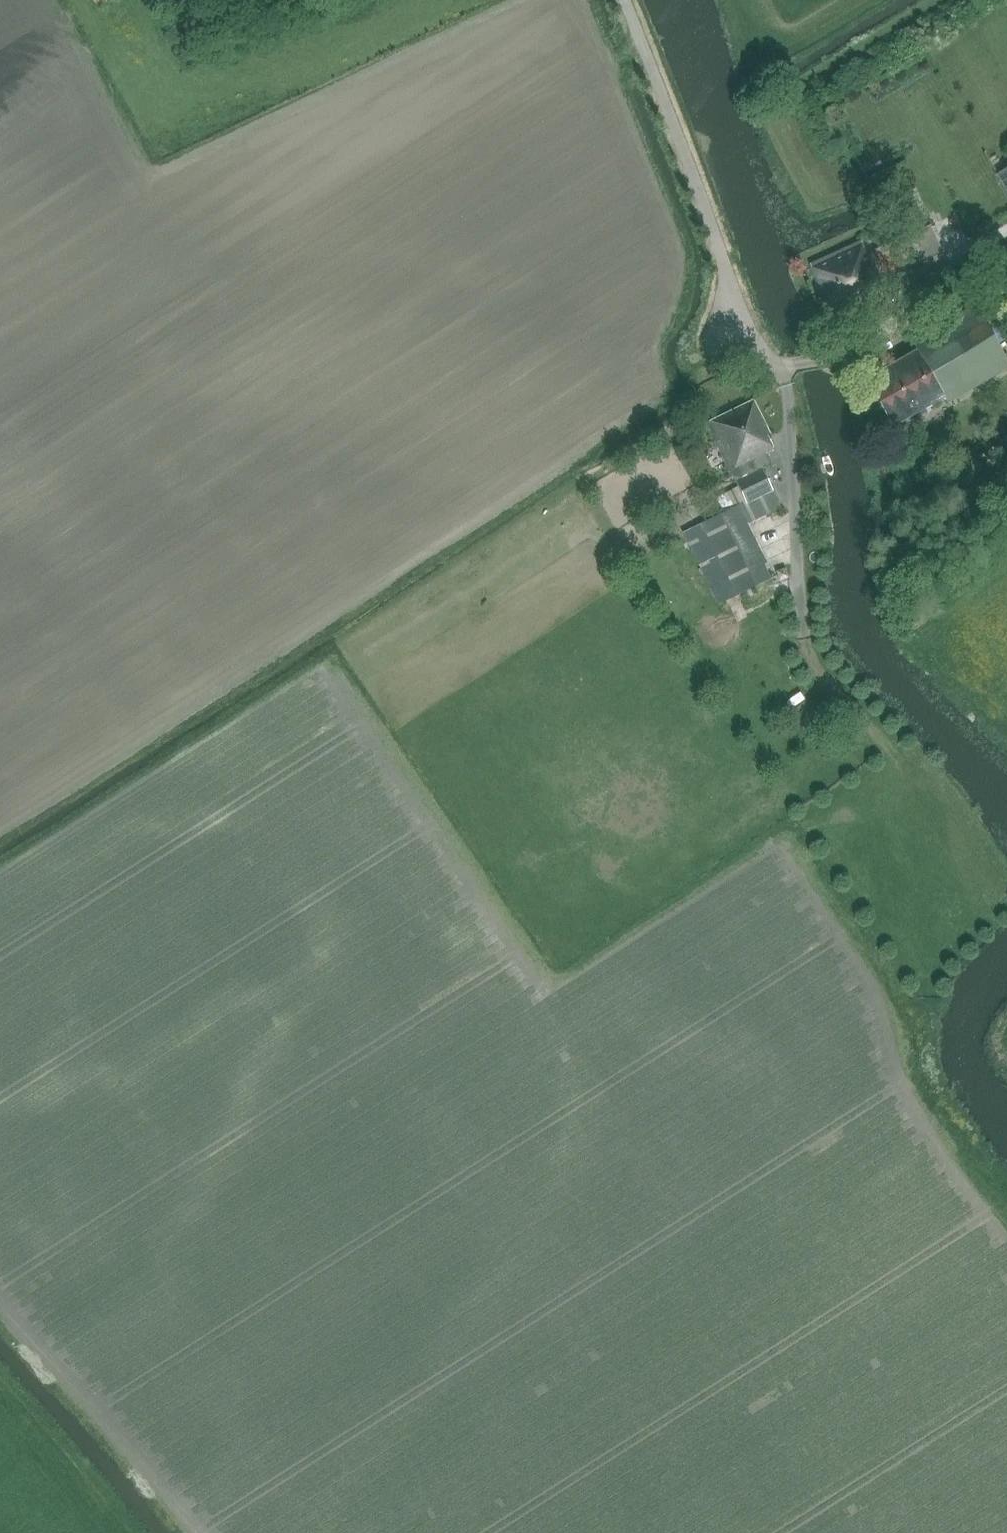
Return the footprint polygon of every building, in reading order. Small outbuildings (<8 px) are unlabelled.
[(997,174),(1006,192),(1006,168),(997,174)] [(887,278),(941,254),(928,226),(875,250),(887,278)] [(876,283),(882,280),(872,255),(869,257),(861,241),(810,264),(834,317),(882,296),(876,283)] [(1006,368),(1006,362),(974,307),(913,343),(916,351),(868,378),(885,408),(895,425),(944,397),(948,404),(1006,368)] [(706,424),(738,487),(716,498),(723,512),(682,533),(718,604),(774,576),(748,524),(781,507),(756,458),(774,449),(767,436),(770,435),(753,401),(706,424)]
